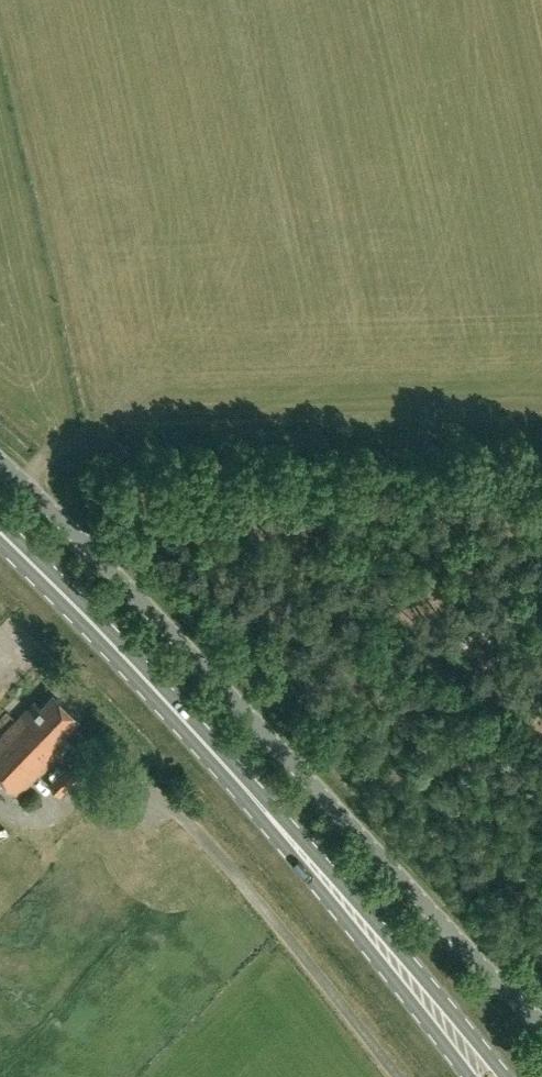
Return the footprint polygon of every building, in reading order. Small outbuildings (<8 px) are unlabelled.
[(0,738),(0,777),(17,794),(61,749),(55,743),(79,718),(53,694),(42,706),(36,701),(0,738)] [(65,767),(48,785),(59,795),(76,778),(65,767)]
